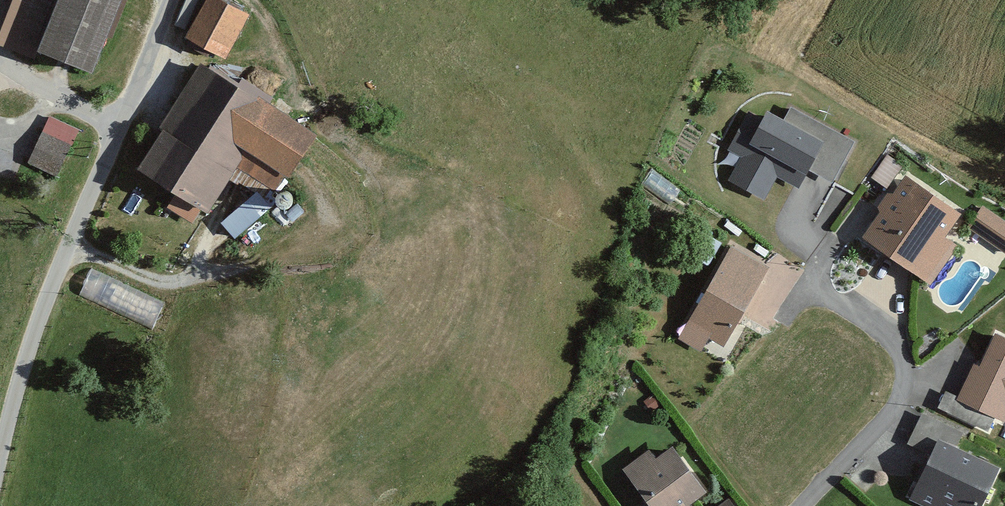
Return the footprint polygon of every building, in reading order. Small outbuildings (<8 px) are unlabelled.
[(0,19),(0,37),(80,67),(106,0),(7,0),(0,19)] [(227,0),(198,0),(182,34),(224,54),(245,9),(227,0)] [(195,57),(129,162),(206,210),(235,163),(272,186),(308,128),(195,57)] [(75,126),(49,113),(28,155),(54,168),(75,126)] [(763,121),(750,113),(731,148),(745,155),(733,179),(764,195),(776,172),(799,184),(822,141),(768,113),(763,121)] [(899,170),(856,232),(927,280),(954,240),(941,231),(956,208),(899,170)] [(223,219),(238,235),(270,205),(255,189),(223,219)] [(965,223),(1004,249),(1004,217),(980,200),(965,223)] [(722,237),(670,332),(713,355),(765,261),(722,237)] [(160,298),(89,265),(76,293),(147,326),(160,298)] [(997,336),(981,369),(974,366),(960,398),(1004,419),(1004,418),(1004,340),(997,336)] [(919,409),(905,439),(924,447),(902,495),(926,505),(941,505),(943,501),(955,505),(975,505),(994,463),(954,445),(961,428),(919,409)] [(617,462),(646,505),(688,505),(682,497),(699,487),(668,440),(652,451),(647,442),(617,462)] [(711,505),(734,505),(727,495),(711,505)]
